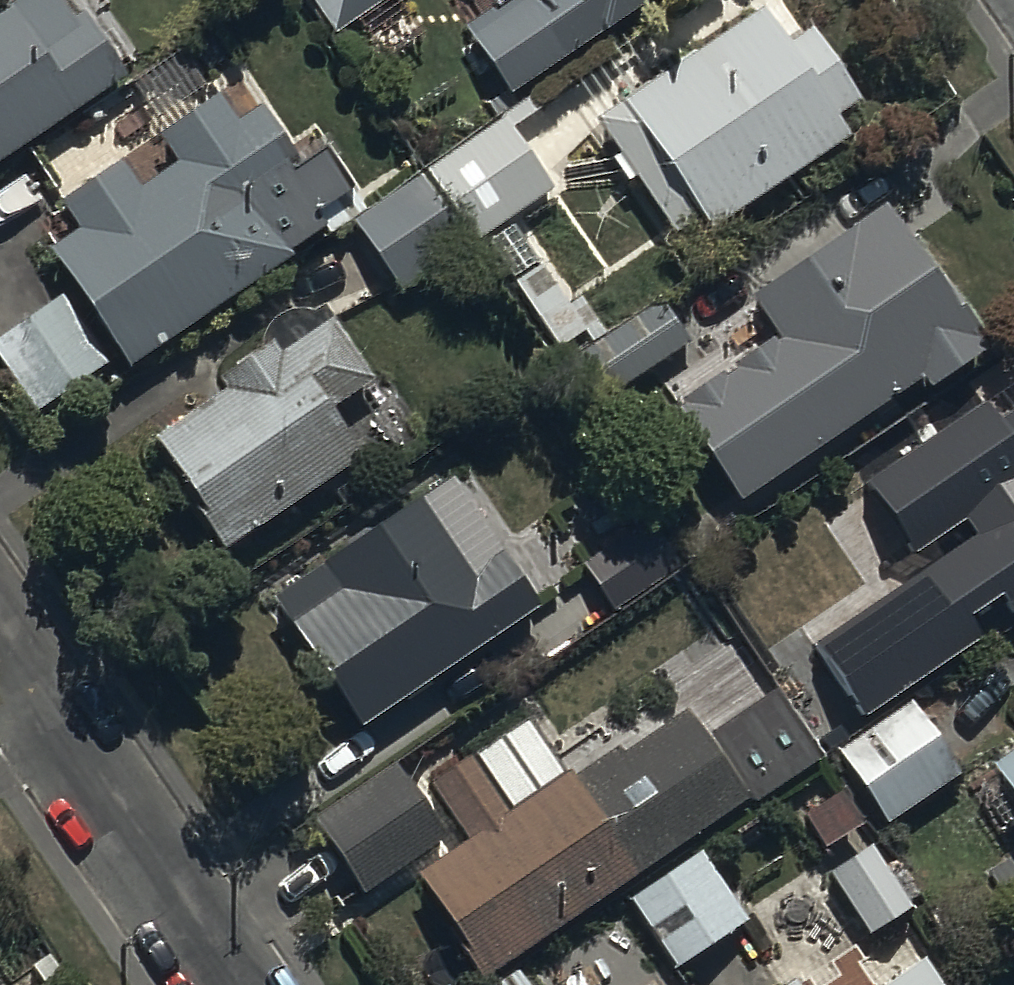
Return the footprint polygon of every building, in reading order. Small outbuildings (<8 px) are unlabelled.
[(127,91),(80,18),(69,24),(54,0),(30,0),(0,19),(0,172),(127,91)] [(332,40),(393,0),(306,0),(332,40)] [(460,33),(489,78),(482,82),(497,107),(657,0),(480,0),(489,14),(460,33)] [(761,20),(592,129),(666,244),(696,225),(706,241),(849,149),(835,127),(858,112),(809,36),(782,53),(761,20)] [(120,174),(58,214),(77,243),(47,262),(122,379),(292,269),(284,256),(321,232),(315,223),(354,198),(326,154),(297,172),(261,116),(234,133),(214,103),(152,144),(172,174),(136,197),(120,174)] [(499,122),(421,174),(471,249),(549,197),(499,122)] [(416,183),(351,228),(397,297),(463,253),(416,183)] [(773,349),(671,416),(735,513),(920,392),(925,399),(984,360),(888,212),(745,306),(773,349)] [(514,228),(484,246),(551,355),(581,337),(514,228)] [(62,299),(0,342),(0,370),(32,418),(108,366),(62,299)] [(660,305),(566,365),(595,410),(689,350),(660,305)] [(220,400),(150,448),(226,560),(362,468),(328,418),(370,390),(328,328),(278,361),(269,349),(211,387),(220,400)] [(868,484),(914,553),(968,517),(978,532),(811,645),(861,720),(988,635),(975,617),(1001,599),(1011,614),(1013,612),(1013,411),(999,421),(988,404),(868,484)] [(454,491),(270,608),(354,738),(537,621),(454,491)] [(654,516),(584,563),(615,608),(685,561),(654,516)] [(466,851),(413,885),(476,984),(815,770),(773,702),(701,748),(685,722),(616,766),(611,758),(570,784),(567,779),(560,783),(528,732),(430,794),(466,851)] [(906,709),(834,758),(883,831),(955,782),(906,709)] [(987,774),(1013,813),(1013,755),(987,774)] [(443,846),(393,770),(312,824),(362,900),(443,846)] [(870,851),(825,880),(866,944),(911,915),(870,851)] [(699,856),(625,903),(674,979),(747,932),(699,856)] [(924,965),(893,984),(938,984),(924,965)] [(498,984),(525,984),(517,973),(498,984)]
